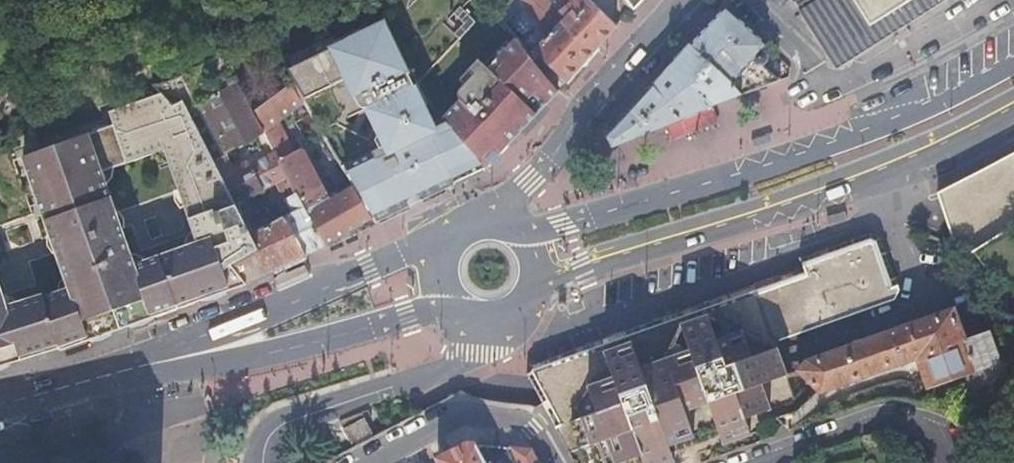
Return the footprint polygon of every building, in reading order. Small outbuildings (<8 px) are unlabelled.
[(362,13),(372,6),(368,0),(351,0),(362,13)] [(413,79),(439,111),(454,101),(445,87),(462,76),(471,91),(478,87),(487,100),(486,104),(487,104),(496,113),(506,114),(522,127),(556,90),(538,67),(528,53),(509,28),(487,8),(485,6),(481,0),(468,0),(477,14),(471,18),(486,35),(469,46),(470,48),(454,58),(453,56),(421,75),(411,63),(405,68),(413,79)] [(565,1),(553,10),(557,18),(528,53),(538,67),(542,63),(562,84),(616,27),(588,0),(564,0),(565,1)] [(632,9),(641,0),(625,0),(632,9)] [(798,13),(819,0),(790,0),(798,13)] [(816,40),(828,59),(840,59),(941,0),(819,0),(798,13),(816,40)] [(719,10),(688,44),(745,92),(780,78),(764,63),(769,57),(765,53),(770,47),(728,10),(726,8),(723,8),(721,9),(719,10)] [(346,69),(317,24),(302,33),(329,79),(346,69)] [(219,53),(220,54),(236,83),(249,109),(290,80),(259,29),(243,38),(238,28),(220,39),(226,49),(219,53)] [(688,44),(651,84),(670,104),(693,83),(715,103),(745,92),(688,44)] [(354,184),(376,221),(427,196),(415,175),(372,108),(346,69),(329,79),(381,167),(368,174),(341,129),(326,139),(354,184)] [(382,101),(372,108),(415,175),(427,196),(464,179),(481,171),(481,170),(473,164),(439,111),(413,79),(402,86),(412,99),(392,112),(382,101)] [(304,103),(290,80),(249,109),(262,133),(273,153),(324,246),(376,221),(354,184),(330,196),(302,149),(297,148),(294,149),(278,119),(304,103)] [(186,109),(187,111),(252,233),(271,224),(251,195),(272,184),(291,213),(284,217),(306,254),(324,246),(273,153),(232,173),(225,159),(228,158),(225,151),(262,133),(249,109),(236,83),(186,109)] [(670,104),(651,84),(606,133),(613,144),(715,103),(693,83),(670,104)] [(8,305),(0,279),(0,367),(68,346),(177,308),(237,287),(245,283),(232,265),(261,250),(252,233),(187,111),(184,112),(178,100),(169,104),(162,91),(112,109),(116,122),(27,154),(75,285),(8,305)] [(181,98),(178,100),(184,112),(187,111),(186,109),(181,98)] [(473,164),(481,170),(503,148),(522,127),(506,114),(496,113),(487,104),(486,104),(471,115),(459,98),(454,101),(439,111),(473,164)] [(330,196),(354,184),(326,139),(304,103),(278,119),(294,149),(297,148),(302,149),(330,196)] [(753,139),(755,147),(775,141),(773,133),(753,139)] [(934,191),(939,206),(946,223),(952,241),(960,245),(967,250),(997,275),(1003,280),(1011,285),(1013,287),(1013,153),(1012,154),(934,191)] [(825,217),(827,225),(847,219),(845,211),(825,217)] [(232,265),(245,283),(306,254),(284,217),(271,224),(252,233),(261,250),(232,265)] [(534,370),(549,414),(574,462),(695,462),(730,450),(776,434),(770,411),(769,408),(768,404),(793,394),(787,377),(775,343),(780,336),(904,295),(882,236),(871,230),(819,249),(801,256),(804,265),(778,275),(781,284),(731,301),(728,293),(685,310),(640,326),(596,343),(534,370)] [(806,358),(804,360),(796,369),(818,388),(821,391),(916,356),(927,387),(998,361),(987,330),(983,332),(971,303),(953,309),(953,307),(806,358)] [(435,459),(437,462),(484,462),(474,445),(463,444),(435,459)] [(474,445),(484,462),(537,462),(531,450),(474,445)]
